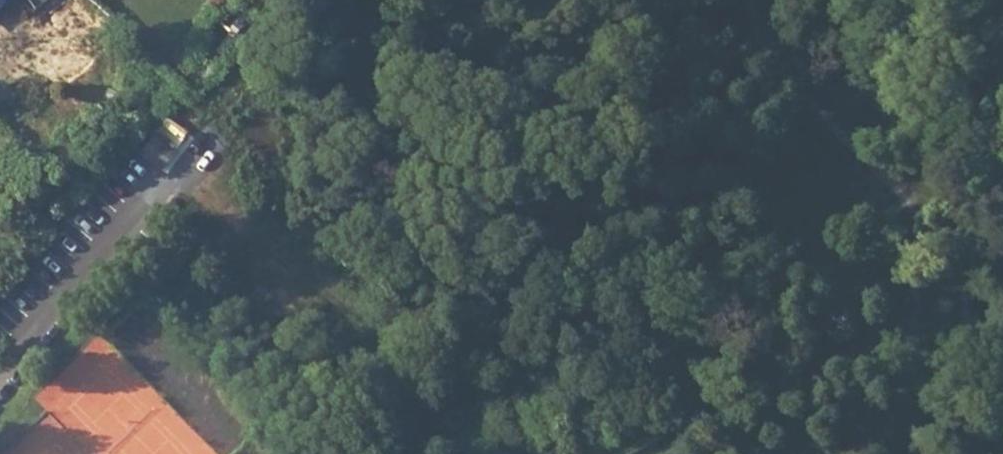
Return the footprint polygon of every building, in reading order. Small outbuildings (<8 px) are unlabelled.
[(9,286),(0,278),(0,297),(9,286)]
